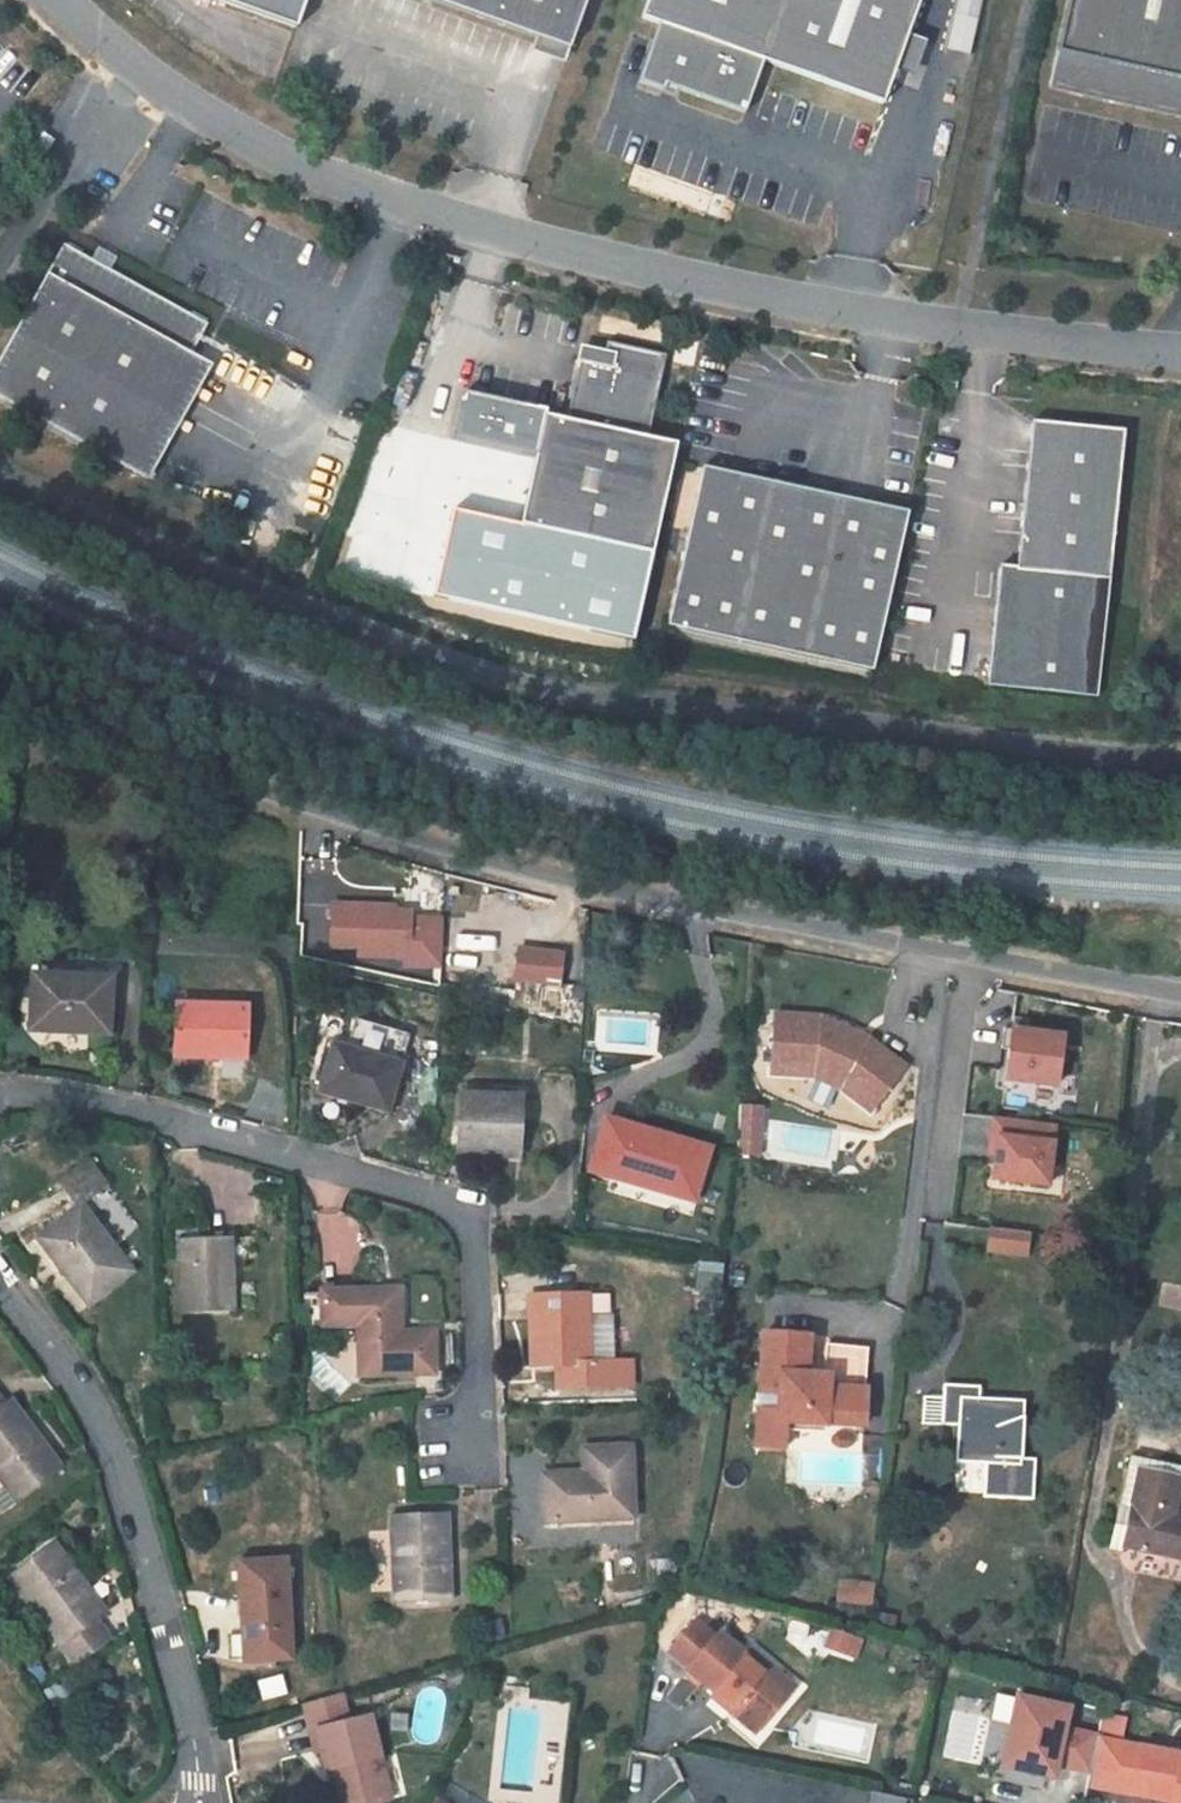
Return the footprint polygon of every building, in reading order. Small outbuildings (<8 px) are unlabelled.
[(296,28),(307,0),(216,0),(296,28)] [(536,39),(569,51),(587,0),(426,0),(536,39)] [(639,83),(664,92),(666,86),(745,114),(756,85),(764,62),(883,105),(895,70),(908,35),(921,0),(649,0),(638,30),(656,37),(639,83)] [(1051,86),(1180,114),(1180,0),(1070,0),(1051,86)] [(895,70),(915,78),(928,42),(908,35),(895,70)] [(536,39),(531,53),(564,65),(569,51),(536,39)] [(43,132),(30,151),(41,159),(54,140),(43,132)] [(127,470),(192,354),(208,324),(64,245),(0,361),(0,399),(127,470)] [(521,526),(653,554),(674,460),(677,445),(648,439),(667,356),(607,343),(604,353),(602,365),(580,360),(567,421),(545,416),(521,526)] [(582,348),(580,360),(602,365),(604,353),(582,348)] [(127,470),(148,482),(212,366),(192,354),(127,470)] [(1032,421),(1018,570),(1110,580),(1125,431),(1032,421)] [(704,466),(668,625),(874,671),(875,664),(909,513),(704,466)] [(327,958),(442,960),(443,914),(412,914),(412,903),(328,901),(327,958)] [(111,980),(33,976),(30,1031),(108,1034),(111,980)] [(246,1007),(178,1005),(176,1056),(244,1059),(246,1007)] [(971,1067),(1021,1062),(1019,1036),(969,1040),(971,1067)] [(330,1043),(316,1094),(388,1114),(402,1063),(330,1043)] [(461,1096),(458,1154),(519,1156),(519,1098),(461,1096)] [(761,1154),(762,1105),(738,1105),(737,1153),(761,1154)] [(985,1183),(1050,1186),(1052,1120),(988,1118),(985,1183)] [(606,1119),(591,1171),(695,1201),(710,1149),(606,1119)] [(78,1208),(37,1240),(89,1306),(132,1272),(82,1207),(109,1186),(89,1160),(59,1183),(78,1208)] [(985,1228),(984,1253),(1026,1255),(1027,1229),(985,1228)] [(178,1241),(181,1314),(233,1312),(230,1239),(178,1241)] [(360,1376),(435,1374),(434,1332),(400,1334),(394,1334),(394,1325),(400,1325),(399,1290),(322,1293),(322,1327),(359,1326),(360,1376)] [(590,1295),(529,1297),(532,1366),(556,1365),(563,1365),(564,1389),(632,1386),(631,1361),(616,1362),(614,1315),(590,1315),(590,1295)] [(785,1423),(823,1425),(861,1427),(867,1350),(826,1347),(824,1365),(808,1364),(810,1337),(762,1335),(755,1447),(783,1449),(784,1431),(785,1423)] [(980,1388),(944,1385),(941,1425),(957,1426),(955,1463),(984,1465),(982,1498),(1031,1501),(1034,1461),(1020,1460),(1024,1402),(978,1399),(980,1388)] [(31,1427),(21,1434),(11,1422),(21,1414),(10,1400),(5,1403),(0,1396),(0,1482),(16,1504),(63,1469),(31,1427)] [(21,1414),(11,1422),(21,1434),(31,1427),(21,1414)] [(822,1434),(823,1425),(785,1423),(784,1431),(822,1434)] [(574,1477),(574,1473),(542,1475),(544,1523),(634,1519),(631,1447),(583,1450),(584,1473),(584,1476),(574,1477)] [(1180,1471),(1180,1468),(1129,1457),(1112,1545),(1180,1560),(1180,1518),(1171,1516),(1180,1471)] [(390,1517),(394,1604),(451,1602),(447,1515),(390,1517)] [(54,1543),(8,1578),(60,1647),(75,1667),(111,1640),(97,1620),(107,1613),(54,1543)] [(287,1559),(238,1562),(240,1596),(243,1664),(293,1661),(289,1593),(287,1559)] [(835,1600),(871,1605),(873,1586),(838,1581),(835,1600)] [(687,1670),(716,1695),(719,1691),(735,1704),(730,1711),(751,1729),(763,1714),(769,1719),(788,1696),(745,1660),(747,1657),(718,1633),(714,1639),(696,1623),(671,1653),(689,1668),(687,1670)] [(832,1632),(827,1648),(845,1653),(850,1637),(832,1632)] [(861,1641),(850,1637),(845,1653),(855,1657),(861,1641)] [(747,1657),(745,1660),(788,1696),(795,1688),(752,1651),(747,1657)] [(462,1670),(447,1673),(449,1687),(465,1684),(462,1670)] [(46,1692),(62,1716),(79,1704),(66,1684),(59,1690),(56,1684),(46,1692)] [(730,1711),(735,1704),(719,1691),(716,1695),(714,1697),(730,1711)] [(1053,1780),(1068,1704),(1010,1692),(994,1768),(1053,1780)] [(327,1769),(336,1767),(344,1802),(375,1802),(391,1799),(371,1716),(349,1721),(342,1694),(305,1705),(312,1732),(317,1731),(322,1751),(327,1769)] [(769,1719),(763,1714),(751,1729),(757,1733),(769,1719)] [(1119,1743),(1124,1719),(1106,1716),(1101,1740),(1111,1742),(1119,1743)] [(312,1732),(317,1753),(322,1751),(317,1731),(312,1732)] [(1100,1795),(1111,1742),(1101,1740),(1090,1794),(1100,1795)] [(336,1767),(327,1769),(335,1802),(344,1802),(336,1767)]
